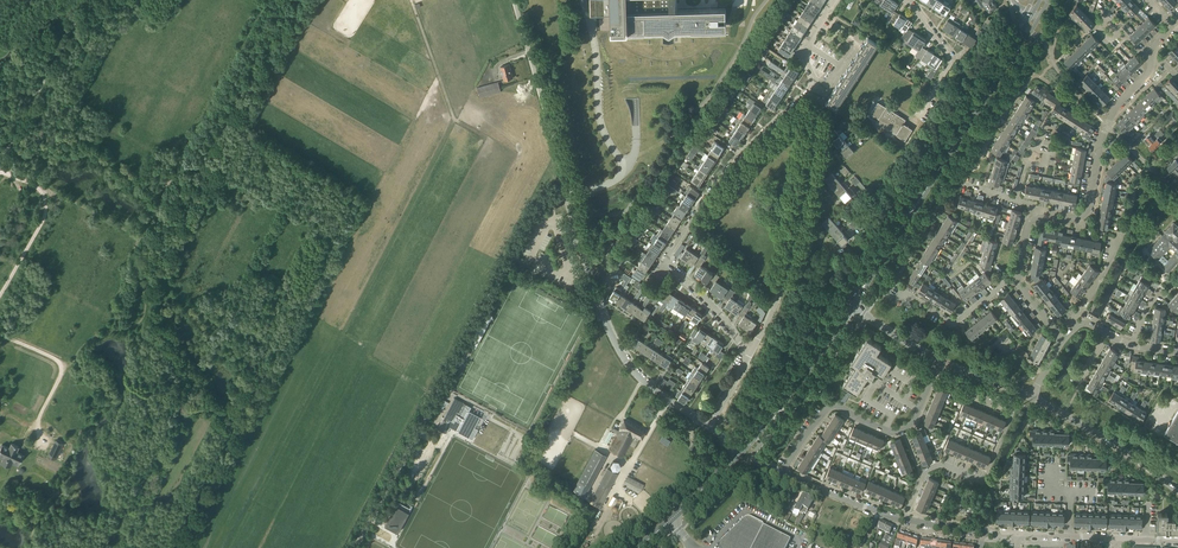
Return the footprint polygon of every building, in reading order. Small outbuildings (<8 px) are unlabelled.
[(591,11),(611,10),(612,28),(711,28),(727,27),(726,7),(711,7),(677,8),(677,0),(591,0),(591,11)] [(821,5),(812,0),(807,0),(809,1),(808,4),(818,10),(821,5)] [(892,0),(879,0),(877,4),(880,5),(881,5),(886,8),(887,8),(892,0)] [(899,3),(894,0),(892,0),(887,8),(886,8),(885,11),(888,13),(890,11),(892,12),(888,19),(888,20),(890,21),(891,21),(897,12),(894,10),(899,3)] [(944,3),(945,0),(936,0),(932,6),(939,10),(944,3)] [(945,15),(950,7),(948,5),(949,3),(945,0),(944,3),(939,10),(945,15)] [(1121,7),(1126,12),(1128,10),(1135,3),(1132,0),(1129,0),(1123,6),(1121,7)] [(1177,4),(1177,0),(1168,0),(1164,4),(1169,9),(1171,7),(1173,9),(1177,4)] [(994,1),(985,6),(989,12),(986,14),(987,16),(990,14),(989,12),(994,9),(998,7),(996,5),(997,3),(996,1),(994,1)] [(1135,3),(1128,10),(1132,15),(1131,16),(1140,8),(1135,3)] [(814,15),(818,10),(808,4),(806,7),(803,5),(801,7),(804,9),(814,15)] [(1078,21),(1086,14),(1077,5),(1073,8),(1069,12),(1078,21)] [(814,15),(804,9),(801,14),(811,20),(814,15)] [(900,27),(906,17),(900,13),(900,14),(897,12),(891,21),(894,23),(900,27)] [(796,15),(795,17),(808,25),(811,20),(801,14),(799,17),(796,15)] [(1086,14),(1078,21),(1088,31),(1095,24),(1086,14)] [(795,24),(805,30),(808,25),(795,17),(791,22),(795,24)] [(905,39),(911,30),(908,28),(912,21),(906,17),(900,27),(906,30),(901,37),(905,39)] [(949,32),(956,21),(949,17),(942,28),(949,32)] [(1144,22),(1151,29),(1156,25),(1148,17),(1144,22)] [(856,18),(853,23),(858,26),(862,21),(856,18)] [(982,26),(988,31),(994,22),(988,18),(982,26)] [(955,36),(961,28),(959,26),(960,24),(956,21),(949,32),(955,36)] [(792,29),(802,35),(805,30),(795,24),(791,22),(788,27),(792,29)] [(1146,34),(1151,29),(1144,22),(1139,26),(1146,34)] [(962,41),(968,31),(966,30),(967,28),(962,25),(961,28),(955,36),(962,41)] [(1142,38),(1146,34),(1139,26),(1135,31),(1142,38)] [(790,31),(788,34),(798,40),(802,35),(792,29),(790,31)] [(911,30),(905,39),(907,41),(906,43),(912,47),(914,44),(920,35),(914,31),(913,32),(911,30)] [(968,31),(962,41),(971,47),(977,39),(973,37),(974,36),(971,34),(971,35),(967,33),(968,31)] [(1137,43),(1142,38),(1135,31),(1130,36),(1137,43)] [(795,45),(798,40),(788,34),(786,37),(783,35),(782,37),(784,38),(785,39),(795,45)] [(1087,39),(1095,46),(1099,42),(1092,34),(1087,39)] [(768,45),(772,38),(767,35),(763,41),(768,45)] [(921,46),(926,39),(920,35),(914,44),(912,47),(918,51),(915,55),(918,57),(924,48),(921,46)] [(784,46),(792,51),(795,45),(785,39),(784,38),(782,37),(781,39),(783,41),(782,44),(784,46)] [(857,53),(869,60),(868,60),(878,44),(879,44),(868,37),(857,53)] [(1090,51),(1095,46),(1087,39),(1083,43),(1090,51)] [(784,46),(782,44),(778,42),(775,47),(789,55),(792,51),(784,46)] [(762,55),(766,49),(767,47),(761,43),(756,51),(761,54),(762,55)] [(1085,55),(1090,51),(1083,43),(1078,48),(1085,55)] [(1177,52),(1177,46),(1176,44),(1169,52),(1173,57),(1177,52)] [(928,62),(934,53),(928,49),(927,50),(924,48),(918,57),(921,59),(920,62),(925,65),(928,62)] [(1081,60),(1085,55),(1078,48),(1074,52),(1081,60)] [(1076,64),(1081,60),(1074,52),(1069,57),(1076,64)] [(868,60),(869,60),(857,53),(847,69),(858,77),(858,76),(857,76),(867,60),(868,60)] [(930,79),(939,64),(943,59),(934,53),(928,62),(931,65),(930,66),(933,68),(927,77),(930,79)] [(1137,67),(1142,63),(1135,55),(1130,60),(1137,67)] [(746,63),(752,66),(754,68),(757,64),(755,59),(750,56),(746,63)] [(1072,69),(1076,64),(1069,57),(1064,61),(1072,69)] [(1133,72),(1137,67),(1130,60),(1126,64),(1133,72)] [(783,78),(789,82),(791,84),(795,77),(785,70),(784,70),(770,61),(768,65),(772,68),(773,67),(782,73),(780,77),(783,78)] [(748,72),(752,66),(746,63),(742,69),(748,72)] [(785,70),(795,77),(799,71),(789,64),(785,70)] [(1128,76),(1133,72),(1126,64),(1121,69),(1128,76)] [(513,77),(510,65),(501,67),(504,80),(513,77)] [(837,86),(848,93),(847,92),(857,76),(858,77),(847,69),(837,86)] [(1124,81),(1128,76),(1121,69),(1116,73),(1124,81)] [(763,74),(766,76),(770,78),(787,90),(791,84),(789,82),(783,78),(780,77),(778,80),(776,79),(772,75),(771,76),(765,71),(763,74)] [(1116,73),(1114,71),(1110,76),(1119,85),(1124,81),(1116,73)] [(1084,86),(1092,79),(1087,74),(1080,81),(1084,86)] [(770,78),(766,76),(764,79),(773,84),(774,85),(772,89),(775,91),(775,90),(783,96),(787,90),(770,78)] [(747,81),(743,78),(739,85),(741,88),(746,92),(751,84),(747,81)] [(1089,91),(1096,83),(1092,79),(1084,86),(1089,91)] [(1169,80),(1164,85),(1161,82),(1156,87),(1159,90),(1162,87),(1177,103),(1177,88),(1169,80)] [(501,92),(498,82),(477,88),(480,98),(501,92)] [(1093,95),(1101,88),(1096,83),(1089,91),(1093,95)] [(733,86),(728,94),(733,97),(738,90),(733,86)] [(848,93),(837,86),(826,102),(837,109),(838,109),(837,108),(847,92),(848,93)] [(1037,86),(1029,97),(1031,98),(1032,99),(1036,94),(1044,99),(1048,93),(1037,86)] [(1098,100),(1105,93),(1101,88),(1093,95),(1098,100)] [(1154,88),(1149,92),(1157,100),(1160,97),(1161,98),(1163,97),(1154,88)] [(778,102),(783,96),(775,90),(775,91),(770,97),(778,102)] [(1146,96),(1145,97),(1153,105),(1155,104),(1154,103),(1157,100),(1149,92),(1146,96)] [(1054,106),(1058,99),(1048,93),(1044,99),(1054,106)] [(1105,93),(1098,100),(1102,105),(1110,97),(1105,93)] [(1026,95),(1023,101),(1032,106),(1035,101),(1032,99),(1031,98),(1029,97),(1026,95)] [(774,108),(778,102),(770,97),(766,103),(774,108)] [(1145,97),(1140,101),(1148,109),(1149,110),(1153,106),(1153,105),(1145,97)] [(747,107),(750,109),(758,114),(762,108),(761,107),(762,105),(750,98),(747,102),(750,103),(747,107)] [(1061,101),(1058,99),(1054,106),(1051,111),(1057,115),(1062,106),(1060,104),(1061,101)] [(1028,112),(1032,106),(1023,101),(1019,106),(1028,112)] [(1144,112),(1148,109),(1140,101),(1136,106),(1144,115),(1146,113),(1144,112)] [(904,123),(906,119),(897,114),(878,102),(871,113),(869,116),(875,120),(877,121),(877,122),(905,140),(913,129),(910,127),(906,124),(904,123)] [(725,110),(720,106),(715,112),(718,114),(720,116),(720,115),(721,116),(725,110)] [(1019,106),(1016,112),(1025,117),(1027,119),(1031,114),(1028,112),(1019,106)] [(1062,118),(1068,109),(1062,106),(1057,115),(1062,118)] [(1140,120),(1145,115),(1144,115),(1136,106),(1131,110),(1138,118),(1140,120)] [(750,109),(746,115),(754,120),(758,114),(750,109)] [(1067,121),(1073,113),(1068,109),(1062,118),(1067,121)] [(1127,114),(1126,115),(1135,123),(1136,124),(1137,125),(1138,124),(1137,123),(1140,120),(1138,118),(1131,110),(1127,114)] [(1165,117),(1168,121),(1171,119),(1177,125),(1177,124),(1177,116),(1173,110),(1165,117)] [(1023,124),(1025,122),(1023,120),(1025,117),(1016,112),(1013,117),(1021,123),(1023,124)] [(749,126),(750,126),(754,120),(746,115),(743,113),(739,119),(740,120),(742,121),(748,125),(749,126)] [(1073,125),(1078,116),(1073,113),(1067,121),(1073,125)] [(1126,115),(1122,119),(1129,127),(1131,129),(1136,124),(1135,123),(1126,115)] [(1078,128),(1084,120),(1078,116),(1073,125),(1078,128)] [(740,120),(739,119),(736,117),(734,120),(737,123),(735,126),(738,127),(746,132),(750,126),(749,126),(748,125),(742,121),(740,120)] [(1022,127),(1024,125),(1023,124),(1021,123),(1013,117),(1009,123),(1018,128),(1019,126),(1022,127)] [(1117,124),(1125,133),(1127,135),(1129,133),(1128,132),(1131,129),(1129,127),(1122,119),(1117,124)] [(1084,132),(1089,123),(1084,120),(1078,128),(1076,131),(1079,132),(1080,130),(1084,132)] [(1014,133),(1018,128),(1009,123),(1006,128),(1014,133)] [(1094,127),(1089,123),(1084,132),(1082,134),(1087,138),(1090,140),(1092,137),(1089,135),(1095,127),(1094,127)] [(716,134),(718,132),(708,125),(706,128),(716,134)] [(731,132),(742,139),(746,132),(738,127),(735,126),(733,125),(732,126),(734,127),(731,132)] [(838,132),(835,128),(827,135),(832,140),(840,134),(842,132),(840,129),(838,132)] [(1011,139),(1014,133),(1006,128),(1002,133),(1011,139)] [(1144,139),(1144,140),(1147,144),(1148,143),(1150,144),(1149,145),(1152,149),(1161,142),(1162,142),(1162,140),(1160,137),(1163,134),(1160,130),(1152,137),(1150,134),(1146,138),(1144,139)] [(737,145),(742,139),(731,132),(727,138),(737,145)] [(1009,145),(1011,143),(1009,142),(1011,139),(1002,133),(999,139),(1007,144),(1009,145)] [(837,146),(845,140),(840,134),(832,140),(837,146)] [(1004,150),(1007,144),(999,139),(995,144),(1004,150)] [(847,143),(845,140),(837,146),(842,152),(849,145),(852,143),(850,141),(847,143)] [(713,148),(721,154),(725,148),(716,142),(713,148)] [(992,150),(1000,155),(1004,150),(995,144),(992,150)] [(849,145),(842,152),(847,157),(854,151),(849,145)] [(691,151),(690,152),(695,155),(697,152),(699,149),(694,146),(692,149),(691,151)] [(1075,154),(1085,156),(1086,149),(1076,147),(1075,154)] [(716,160),(721,154),(713,148),(708,154),(716,160)] [(1121,157),(1128,165),(1133,160),(1126,153),(1121,157)] [(712,166),(716,160),(708,154),(704,161),(712,166)] [(1084,162),(1085,156),(1075,154),(1074,160),(1084,162)] [(1008,168),(1009,162),(1007,161),(997,157),(995,164),(1008,168)] [(1124,169),(1128,165),(1121,157),(1116,162),(1124,169)] [(1175,159),(1171,163),(1170,162),(1169,162),(1167,163),(1167,165),(1168,166),(1167,167),(1171,171),(1172,170),(1173,171),(1173,173),(1175,175),(1176,175),(1177,174),(1177,162),(1175,159)] [(1082,169),(1084,162),(1074,160),(1070,160),(1069,166),(1072,166),(1072,167),(1082,169)] [(708,172),(712,166),(704,161),(700,167),(708,172)] [(1119,174),(1124,169),(1116,162),(1112,166),(1119,174)] [(700,167),(696,164),(694,167),(698,170),(696,173),(704,178),(708,172),(700,167)] [(1006,174),(1008,168),(995,164),(993,170),(1006,174)] [(1114,178),(1119,174),(1112,166),(1107,171),(1109,174),(1109,173),(1114,178)] [(1004,180),(1006,174),(993,170),(991,176),(1001,179),(1004,180)] [(830,184),(837,178),(832,172),(825,179),(830,184)] [(700,185),(704,178),(696,173),(692,179),(700,185)] [(1080,181),(1081,175),(1071,173),(1070,179),(1080,181)] [(1115,179),(1114,178),(1109,173),(1109,174),(1106,177),(1105,181),(1106,182),(1105,188),(1115,190),(1117,184),(1115,183),(1115,179)] [(999,185),(1001,179),(991,176),(989,182),(999,185)] [(842,184),(842,183),(837,178),(830,184),(835,190),(842,184)] [(839,195),(843,192),(847,189),(849,187),(844,182),(842,183),(842,184),(835,190),(839,195)] [(673,188),(668,185),(666,188),(675,194),(678,191),(673,188)] [(1031,197),(1033,187),(1026,185),(1025,194),(1024,195),(1031,197)] [(695,199),(699,192),(691,187),(689,186),(685,192),(695,199)] [(1037,198),(1039,188),(1033,187),(1031,197),(1037,198)] [(1044,199),(1045,189),(1039,188),(1037,198),(1044,199)] [(1114,196),(1115,190),(1105,188),(1104,194),(1114,196)] [(847,189),(843,192),(839,195),(844,201),(852,195),(847,189)] [(1050,200),(1052,190),(1045,189),(1044,199),(1050,200)] [(964,208),(969,191),(966,190),(965,195),(964,197),(960,196),(959,200),(956,199),(954,205),(957,206),(964,208)] [(1056,202),(1058,192),(1052,190),(1050,200),(1056,202)] [(970,197),(971,192),(969,191),(964,208),(970,210),(973,200),(969,199),(970,197)] [(691,205),(695,199),(685,192),(681,198),(683,200),(691,205)] [(1062,203),(1064,193),(1058,192),(1056,202),(1062,203)] [(1069,204),(1071,194),(1064,193),(1062,203),(1069,204)] [(976,212),(981,195),(978,194),(976,201),(973,200),(970,210),(976,212)] [(1071,194),(1069,204),(1075,205),(1077,195),(1071,194)] [(1113,203),(1114,196),(1104,194),(1103,201),(1113,203)] [(982,214),(985,204),(982,203),(984,196),(981,195),(976,212),(975,215),(981,216),(982,214)] [(687,211),(691,205),(683,200),(679,205),(687,211)] [(1112,209),(1113,203),(1103,201),(1101,207),(1112,209)] [(988,216),(991,206),(985,204),(982,214),(988,216)] [(683,217),(687,211),(679,205),(675,212),(683,217)] [(994,220),(996,212),(998,208),(991,206),(988,216),(987,218),(994,220)] [(1110,215),(1112,209),(1101,207),(1100,213),(1110,215)] [(673,214),(671,218),(679,223),(683,217),(675,212),(672,209),(670,212),(673,214)] [(1010,216),(1020,219),(1022,213),(1012,210),(1010,216)] [(1109,222),(1110,215),(1100,213),(1099,220),(1109,222)] [(945,221),(953,226),(957,221),(948,215),(945,221)] [(827,228),(834,222),(829,216),(822,223),(827,228)] [(1018,225),(1020,219),(1010,216),(1008,222),(1018,225)] [(675,229),(679,223),(671,218),(667,224),(675,229)] [(1108,228),(1109,222),(1099,220),(1098,226),(1108,228)] [(858,221),(856,223),(858,226),(857,226),(860,230),(864,228),(862,225),(858,221)] [(950,232),(953,226),(945,221),(941,226),(950,232)] [(1008,222),(1005,221),(1003,227),(1006,228),(1016,231),(1018,225),(1008,222)] [(832,234),(839,228),(834,222),(827,228),(832,234)] [(1168,272),(1177,262),(1177,242),(1177,241),(1177,239),(1177,227),(1174,223),(1166,232),(1167,232),(1149,251),(1159,260),(1164,264),(1162,266),(1168,272)] [(671,235),(675,229),(667,224),(663,230),(671,235)] [(946,237),(950,232),(941,226),(938,232),(946,237)] [(840,237),(844,233),(839,228),(832,234),(837,239),(840,237)] [(1014,237),(1016,231),(1006,228),(1004,234),(1014,237)] [(1041,230),(1038,247),(1043,248),(1045,239),(1049,239),(1051,229),(1044,228),(1044,231),(1041,230)] [(666,241),(671,235),(663,230),(661,229),(657,235),(666,241)] [(1055,241),(1057,230),(1051,229),(1049,239),(1055,241)] [(1063,234),(1064,232),(1057,230),(1055,241),(1061,242),(1063,234)] [(842,245),(849,239),(851,237),(846,231),(844,233),(840,237),(837,239),(842,245)] [(691,234),(699,243),(701,240),(694,232),(691,234)] [(943,242),(946,237),(938,232),(934,237),(943,242)] [(1012,244),(1014,237),(1004,234),(1002,241),(1012,244)] [(1069,236),(1063,234),(1061,242),(1061,245),(1067,246),(1069,236)] [(662,248),(666,241),(657,235),(653,241),(662,248)] [(606,254),(614,243),(604,236),(596,248),(606,254)] [(996,248),(998,242),(988,239),(988,237),(985,236),(982,244),(996,248)] [(1073,247),(1075,237),(1069,236),(1067,246),(1067,248),(1073,249),(1073,247)] [(939,248),(943,242),(934,237),(931,242),(939,248)] [(1080,248),(1082,238),(1075,237),(1073,247),(1080,248)] [(1086,250),(1088,239),(1082,238),(1080,248),(1086,250)] [(1092,251),(1094,241),(1088,239),(1086,250),(1092,251)] [(658,254),(662,248),(653,241),(648,247),(650,248),(658,254)] [(1098,255),(1101,242),(1094,241),(1092,251),(1092,254),(1098,255)] [(936,253),(939,248),(931,242),(927,248),(936,253)] [(994,254),(996,248),(982,244),(980,250),(984,251),(994,254)] [(698,256),(693,253),(687,262),(692,265),(693,265),(696,267),(702,258),(704,255),(708,249),(706,245),(698,256)] [(1034,253),(1045,255),(1046,248),(1043,248),(1038,247),(1036,246),(1034,253)] [(654,260),(658,254),(650,248),(646,254),(654,260)] [(687,262),(693,253),(687,248),(680,258),(687,262)] [(938,254),(936,253),(927,248),(924,253),(933,259),(935,260),(938,254)] [(992,260),(994,254),(984,251),(982,257),(992,260)] [(929,264),(933,259),(924,253),(920,259),(922,260),(922,259),(928,263),(928,264),(929,264)] [(1043,261),(1045,255),(1034,253),(1033,259),(1043,261)] [(650,266),(654,260),(646,254),(642,261),(650,266)] [(695,275),(701,279),(707,270),(701,266),(707,257),(704,255),(702,258),(696,267),(699,268),(695,275)] [(992,260),(982,257),(980,264),(981,264),(980,266),(984,270),(991,272),(992,267),(990,266),(992,260)] [(921,274),(928,264),(928,263),(922,259),(922,260),(915,270),(921,274)] [(1042,267),(1043,261),(1033,259),(1032,266),(1042,267)] [(646,272),(650,266),(642,261),(638,267),(646,272)] [(1086,270),(1094,276),(1098,271),(1090,264),(1086,270)] [(1041,274),(1042,267),(1032,266),(1031,272),(1032,272),(1031,277),(1036,283),(1040,279),(1039,277),(1040,274),(1041,274)] [(642,278),(646,272),(638,267),(634,273),(642,278)] [(710,284),(716,275),(713,273),(707,270),(701,279),(707,283),(707,282),(710,284)] [(916,282),(921,274),(915,270),(908,281),(919,289),(921,285),(916,282)] [(990,273),(991,272),(984,270),(984,271),(985,272),(980,276),(986,284),(991,280),(988,275),(990,273)] [(1090,281),(1094,276),(1086,270),(1082,275),(1090,281)] [(627,283),(630,277),(624,274),(621,279),(623,281),(621,285),(623,286),(625,282),(627,283)] [(716,294),(722,285),(716,281),(719,277),(716,275),(710,284),(713,285),(710,290),(716,294)] [(1087,286),(1090,281),(1082,275),(1079,280),(1087,286)] [(1147,279),(1148,279),(1142,275),(1140,279),(1136,285),(1152,294),(1153,291),(1147,288),(1149,284),(1151,286),(1153,283),(1147,279)] [(981,288),(986,284),(980,276),(975,280),(981,288)] [(1038,290),(1046,283),(1042,278),(1040,279),(1036,283),(1034,284),(1038,290)] [(1083,291),(1087,286),(1079,280),(1076,278),(1072,283),(1075,285),(1083,291)] [(976,292),(981,288),(975,280),(970,284),(976,292)] [(639,290),(640,290),(643,285),(637,281),(634,286),(639,290)] [(923,295),(929,286),(923,283),(921,285),(919,289),(918,292),(923,295)] [(1042,295),(1050,288),(1046,283),(1038,290),(1042,295)] [(1131,289),(1133,290),(1142,296),(1144,292),(1150,296),(1152,294),(1136,285),(1134,283),(1131,289)] [(971,296),(976,292),(970,284),(965,288),(971,296)] [(726,299),(732,290),(729,288),(728,289),(722,285),(716,294),(722,298),(723,297),(726,299)] [(971,296),(965,288),(962,285),(957,289),(966,300),(971,296)] [(1079,297),(1083,291),(1075,285),(1071,291),(1079,297)] [(934,290),(929,286),(923,295),(928,298),(934,290)] [(934,302),(939,293),(941,291),(935,287),(934,290),(928,298),(934,302)] [(1046,300),(1054,293),(1050,288),(1042,295),(1046,300)] [(616,301),(620,294),(614,290),(609,297),(616,301)] [(731,310),(737,301),(731,297),(735,292),(732,290),(726,299),(728,301),(725,306),(731,310)] [(1133,290),(1130,296),(1145,305),(1147,303),(1140,299),(1142,296),(1133,290)] [(669,302),(673,295),(667,291),(662,298),(660,296),(658,300),(663,303),(662,304),(662,305),(663,304),(665,306),(667,303),(668,302),(669,302)] [(939,305),(946,294),(944,292),(942,295),(939,293),(934,302),(939,305)] [(658,300),(660,296),(655,293),(651,298),(650,299),(653,301),(656,303),(658,300)] [(1000,299),(1004,305),(1013,298),(1008,293),(1000,299)] [(1050,305),(1058,298),(1054,293),(1046,300),(1050,305)] [(621,305),(626,298),(620,294),(616,301),(621,305)] [(945,309),(950,300),(947,298),(949,296),(946,294),(939,305),(945,309)] [(1124,300),(1127,301),(1136,307),(1138,303),(1144,307),(1145,305),(1130,296),(1127,294),(1124,300)] [(667,303),(673,307),(674,306),(679,299),(676,297),(673,295),(669,302),(668,302),(667,303)] [(627,309),(632,302),(626,298),(621,305),(627,309)] [(1008,310),(1017,303),(1013,298),(1004,305),(1008,310)] [(1054,310),(1062,303),(1058,298),(1050,305),(1054,310)] [(673,307),(679,311),(680,310),(685,303),(679,299),(674,306),(673,307)] [(737,313),(740,315),(747,306),(746,306),(747,305),(739,299),(737,301),(731,310),(737,314),(737,313)] [(1177,308),(1177,304),(1173,299),(1169,303),(1165,300),(1163,303),(1168,308),(1170,306),(1176,311),(1177,308)] [(950,300),(945,309),(950,312),(956,304),(950,300)] [(1009,310),(1012,315),(1020,308),(1022,307),(1026,304),(1024,301),(1019,306),(1017,303),(1008,310),(1009,310)] [(1127,301),(1123,307),(1133,312),(1136,307),(1127,301)] [(633,313),(638,306),(632,302),(627,309),(633,313)] [(686,314),(691,307),(685,303),(680,310),(679,311),(685,315),(686,314)] [(751,319),(752,317),(746,313),(751,305),(750,305),(748,303),(747,305),(746,306),(747,306),(740,315),(743,317),(739,324),(745,328),(751,319)] [(1062,303),(1054,310),(1058,315),(1066,309),(1062,303)] [(1167,309),(1168,308),(1163,303),(1162,304),(1161,308),(1155,307),(1154,313),(1164,315),(1166,315),(1167,312),(1165,312),(1165,309),(1167,309)] [(1012,315),(1016,320),(1025,313),(1022,310),(1028,306),(1027,305),(1026,304),(1022,307),(1020,308),(1012,315)] [(1128,317),(1129,318),(1133,312),(1123,307),(1121,305),(1118,311),(1120,313),(1125,315),(1128,317)] [(639,317),(645,307),(643,310),(638,306),(633,313),(639,317)] [(763,315),(766,312),(760,306),(757,309),(763,315)] [(645,307),(639,317),(644,321),(651,311),(645,307)] [(690,320),(697,310),(691,307),(686,314),(691,318),(690,320)] [(690,320),(696,324),(702,314),(697,310),(690,320)] [(986,315),(992,323),(997,319),(991,311),(986,315)] [(484,312),(468,344),(475,347),(492,315),(484,312)] [(1030,317),(1029,314),(1027,316),(1025,313),(1016,320),(1020,325),(1029,318),(1030,317)] [(1164,318),(1164,315),(1154,313),(1153,320),(1166,322),(1166,320),(1166,319),(1164,318)] [(1113,325),(1117,318),(1109,314),(1106,320),(1113,325)] [(987,327),(992,323),(986,315),(981,319),(987,327)] [(1121,329),(1128,317),(1125,315),(1121,321),(1117,318),(1113,325),(1121,329)] [(1024,330),(1033,323),(1029,318),(1020,325),(1024,330)] [(751,319),(745,328),(751,332),(757,323),(751,319)] [(982,331),(987,327),(981,319),(976,323),(982,331)] [(682,332),(685,327),(689,322),(686,320),(679,330),(682,332)] [(1165,324),(1166,322),(1153,320),(1152,326),(1162,328),(1165,328),(1166,324),(1165,324)] [(977,335),(982,331),(976,323),(971,327),(977,335)] [(1024,330),(1028,335),(1037,328),(1038,327),(1040,328),(1042,326),(1039,323),(1035,326),(1033,323),(1024,330)] [(645,337),(649,332),(648,331),(651,328),(648,326),(646,330),(642,335),(645,337)] [(972,339),(977,335),(971,327),(965,331),(964,329),(962,331),(965,335),(967,333),(972,339)] [(706,332),(700,328),(698,331),(695,329),(691,335),(694,337),(692,340),(698,344),(700,341),(701,340),(706,332)] [(704,341),(707,343),(712,336),(706,332),(701,340),(700,341),(702,343),(704,341)] [(1160,341),(1161,334),(1151,332),(1150,339),(1160,341)] [(1040,337),(1049,342),(1051,338),(1042,333),(1040,337)] [(712,349),(713,347),(718,340),(712,336),(707,343),(706,345),(708,347),(712,349)] [(637,348),(642,341),(636,337),(631,344),(637,348)] [(1047,346),(1049,342),(1040,337),(1038,341),(1047,346)] [(883,376),(887,370),(892,362),(877,353),(881,347),(867,338),(850,364),(855,366),(843,384),(857,393),(869,375),(871,377),(875,371),(883,376)] [(725,353),(720,350),(724,344),(718,340),(713,347),(712,349),(711,350),(717,353),(715,355),(721,359),(725,353)] [(643,352),(648,345),(642,341),(637,348),(643,352)] [(1045,350),(1047,346),(1038,341),(1036,345),(1045,350)] [(649,356),(654,349),(648,345),(643,352),(649,356)] [(1034,349),(1043,354),(1045,350),(1036,345),(1034,349)] [(1115,350),(1110,347),(1107,353),(1116,359),(1117,356),(1120,357),(1121,354),(1127,358),(1130,358),(1131,352),(1123,351),(1117,348),(1115,350)] [(655,360),(660,353),(654,349),(649,356),(655,360)] [(1041,357),(1043,354),(1034,349),(1031,353),(1041,357)] [(703,361),(707,356),(701,352),(698,357),(703,361)] [(665,357),(665,356),(660,353),(655,360),(661,364),(665,357)] [(1039,361),(1041,357),(1031,353),(1029,356),(1039,361)] [(1117,369),(1119,365),(1116,363),(1114,362),(1116,359),(1107,353),(1104,359),(1113,364),(1115,365),(1113,367),(1117,369)] [(666,368),(671,361),(673,358),(667,354),(665,356),(665,357),(661,364),(666,368)] [(1135,370),(1141,371),(1142,361),(1139,360),(1139,357),(1133,356),(1130,370),(1131,370),(1134,371),(1135,370)] [(1113,367),(1115,365),(1113,364),(1104,359),(1100,364),(1109,369),(1111,366),(1113,367)] [(1140,373),(1147,374),(1147,372),(1149,362),(1142,361),(1141,371),(1140,373)] [(1153,375),(1154,373),(1155,363),(1149,362),(1147,372),(1147,374),(1153,375)] [(698,368),(705,373),(709,368),(702,363),(698,368)] [(1100,364),(1097,370),(1106,375),(1108,376),(1107,378),(1110,380),(1112,376),(1109,375),(1111,371),(1109,370),(1109,369),(1100,364)] [(705,373),(698,368),(696,367),(692,373),(701,379),(705,373)] [(1094,375),(1103,381),(1105,377),(1107,378),(1108,376),(1106,375),(1097,370),(1094,375)] [(698,385),(701,379),(692,373),(688,378),(698,385)] [(1100,386),(1103,381),(1094,375),(1091,381),(1100,386)] [(694,391),(698,385),(688,378),(689,379),(685,385),(694,391)] [(672,389),(674,386),(674,385),(668,381),(664,379),(662,382),(672,389)] [(1084,389),(1097,396),(1099,393),(1096,392),(1100,386),(1091,381),(1089,385),(1087,384),(1084,389)] [(690,396),(694,391),(685,385),(681,390),(690,396)] [(936,393),(946,397),(948,391),(939,387),(936,393)] [(681,391),(680,390),(676,396),(678,398),(686,403),(690,396),(681,390),(681,391)] [(1119,395),(1114,391),(1108,400),(1114,404),(1119,395)] [(933,399),(943,403),(946,397),(936,393),(933,399)] [(1119,395),(1114,404),(1119,407),(1125,398),(1119,395)] [(1134,400),(1135,398),(1132,396),(1130,398),(1126,396),(1125,398),(1119,407),(1125,410),(1131,400),(1133,401),(1134,400)] [(443,433),(459,441),(466,444),(471,435),(473,436),(475,433),(473,432),(475,428),(459,419),(466,405),(454,398),(438,429),(443,432),(443,433)] [(941,409),(943,403),(933,399),(931,405),(941,409)] [(1130,414),(1135,405),(1137,402),(1134,400),(1133,401),(1131,400),(1125,410),(1130,414)] [(966,415),(970,405),(964,403),(960,413),(966,415)] [(928,411),(938,415),(941,409),(931,405),(928,411)] [(970,405),(966,415),(972,418),(976,408),(970,405)] [(1135,417),(1141,409),(1135,405),(1130,414),(1135,417)] [(978,420),(982,410),(976,408),(972,418),(978,420)] [(1141,409),(1135,417),(1141,421),(1147,412),(1141,409)] [(982,410),(978,420),(984,423),(988,413),(982,410)] [(935,421),(938,415),(928,411),(926,418),(935,421)] [(1171,422),(1170,422),(1168,424),(1170,425),(1165,433),(1177,441),(1177,411),(1171,422)] [(990,425),(994,415),(988,413),(984,423),(990,425)] [(832,420),(840,425),(844,420),(835,414),(832,420)] [(994,415),(990,425),(995,428),(1000,418),(994,415)] [(933,427),(935,421),(926,418),(923,423),(933,427)] [(1000,418),(995,428),(1002,430),(1006,421),(1000,418)] [(645,432),(624,420),(609,450),(622,457),(635,435),(642,438),(645,432)] [(837,431),(840,425),(832,420),(828,425),(837,431)] [(825,431),(833,436),(837,431),(828,425),(825,431)] [(856,439),(860,430),(854,427),(850,437),(856,439)] [(914,440),(923,436),(921,430),(923,429),(922,427),(918,429),(919,431),(911,434),(914,440)] [(860,430),(856,439),(861,442),(866,432),(860,430)] [(1040,444),(1041,430),(1036,430),(1036,431),(1030,431),(1030,437),(1033,437),(1033,443),(1040,444)] [(830,441),(833,436),(825,431),(821,436),(830,441)] [(867,444),(872,435),(866,432),(861,442),(867,444)] [(1062,434),(1061,447),(1062,447),(1062,445),(1069,445),(1069,444),(1072,439),(1072,435),(1069,435),(1069,434),(1062,434)] [(816,440),(824,446),(828,441),(830,442),(830,441),(821,436),(819,435),(816,440)] [(872,435),(867,444),(874,447),(878,437),(872,435)] [(916,446),(926,442),(923,436),(914,440),(916,446)] [(878,437),(874,447),(880,450),(884,440),(878,437)] [(893,449),(903,445),(900,439),(893,442),(892,439),(888,441),(888,443),(891,443),(893,449)] [(950,451),(955,442),(949,439),(945,449),(950,451)] [(56,440),(48,455),(57,460),(64,444),(56,440)] [(821,451),(824,446),(816,440),(812,445),(821,451)] [(919,452),(928,448),(926,442),(916,446),(919,452)] [(955,442),(950,451),(956,454),(960,444),(955,442)] [(0,449),(0,454),(5,456),(3,460),(10,464),(12,460),(19,463),(23,455),(17,451),(19,447),(11,443),(9,448),(2,444),(0,449)] [(699,449),(694,444),(689,448),(694,453),(699,449)] [(962,456),(966,447),(960,444),(956,454),(962,456)] [(819,453),(821,451),(812,445),(809,451),(817,457),(819,453)] [(896,455),(905,451),(903,445),(893,449),(896,455)] [(966,447),(962,456),(968,459),(972,449),(966,447)] [(921,458),(930,454),(928,448),(919,452),(921,458)] [(589,487),(606,455),(595,449),(577,481),(589,487)] [(974,462),(978,452),(972,449),(968,459),(974,462)] [(1014,461),(1025,461),(1025,454),(1020,451),(1016,450),(1016,453),(1014,453),(1014,461)] [(805,456),(813,462),(817,457),(809,451),(805,456)] [(905,451),(896,455),(898,461),(908,457),(905,451)] [(978,452),(974,462),(980,464),(984,454),(978,452)] [(930,454),(921,458),(923,464),(931,461),(932,463),(936,462),(935,460),(933,460),(930,454)] [(984,454),(980,464),(986,467),(990,457),(984,454)] [(1078,468),(1078,454),(1074,454),(1074,455),(1068,455),(1067,462),(1070,462),(1070,468),(1078,468)] [(810,468),(813,462),(805,456),(802,462),(810,468)] [(910,463),(908,457),(898,461),(896,462),(898,468),(901,467),(910,463)] [(1099,458),(1099,469),(1106,469),(1110,464),(1110,460),(1107,460),(1107,458),(1099,458)] [(806,473),(810,468),(802,462),(798,467),(806,473)] [(910,463),(901,467),(903,473),(901,474),(902,476),(906,474),(905,472),(912,469),(910,463)] [(601,505),(618,474),(607,468),(590,500),(601,505)] [(831,480),(836,470),(830,468),(826,477),(831,480)] [(838,482),(842,473),(836,470),(831,480),(838,482)] [(842,473),(838,482),(844,485),(848,475),(842,473)] [(849,487),(854,478),(848,475),(844,485),(849,487)] [(640,493),(644,485),(628,477),(623,485),(640,493)] [(854,478),(849,487),(855,490),(859,480),(854,478)] [(926,484),(936,488),(939,482),(929,478),(926,484)] [(1115,493),(1115,479),(1111,479),(1111,480),(1105,479),(1105,486),(1108,486),(1108,492),(1115,493)] [(859,480),(855,490),(862,492),(866,483),(859,480)] [(871,494),(875,484),(869,481),(865,491),(871,494)] [(1137,482),(1136,493),(1144,494),(1144,493),(1147,488),(1147,484),(1144,484),(1144,483),(1137,482)] [(877,496),(881,486),(875,484),(871,494),(877,496)] [(934,494),(936,488),(926,484),(924,490),(934,494)] [(881,486),(877,496),(883,498),(887,489),(881,486)] [(889,501),(893,491),(887,489),(883,498),(889,501)] [(1023,497),(1024,490),(1010,489),(1010,494),(1011,494),(1011,500),(1017,500),(1018,497),(1023,497)] [(921,496),(931,500),(934,494),(924,490),(921,496)] [(893,491),(889,501),(894,503),(899,494),(893,491)] [(899,494),(894,503),(901,506),(905,496),(899,494)] [(808,498),(803,495),(795,510),(800,513),(801,511),(808,498)] [(929,505),(931,500),(921,496),(919,501),(929,505)] [(974,508),(975,504),(974,503),(974,499),(957,497),(956,503),(968,504),(967,507),(974,508)] [(808,498),(801,511),(806,514),(813,501),(808,498)] [(398,501),(384,526),(398,533),(411,508),(398,501)] [(926,512),(929,505),(919,501),(916,508),(926,512)] [(787,522),(791,514),(788,512),(783,520),(787,522)] [(1175,521),(1176,518),(1167,518),(1168,514),(1158,513),(1157,527),(1161,527),(1161,530),(1166,530),(1166,532),(1170,532),(1170,530),(1177,531),(1177,522),(1175,521)] [(798,527),(804,516),(800,514),(796,522),(798,523),(796,526),(798,527)] [(791,540),(750,519),(749,519),(746,519),(745,520),(723,542),(722,543),(722,544),(722,545),(722,547),(787,547),(791,540)] [(893,527),(881,521),(877,530),(874,536),(877,537),(880,532),(880,530),(887,533),(886,535),(883,540),(882,542),(878,547),(889,547),(894,539),(889,536),(890,535),(893,527)] [(801,539),(808,542),(811,537),(804,533),(801,539)] [(903,540),(902,540),(903,537),(904,537),(905,535),(900,533),(894,547),(900,547),(903,540)] [(900,547),(905,547),(906,545),(909,536),(905,535),(904,537),(903,537),(902,540),(903,540),(900,547)] [(911,547),(914,547),(915,547),(916,547),(919,539),(914,538),(911,547)]
